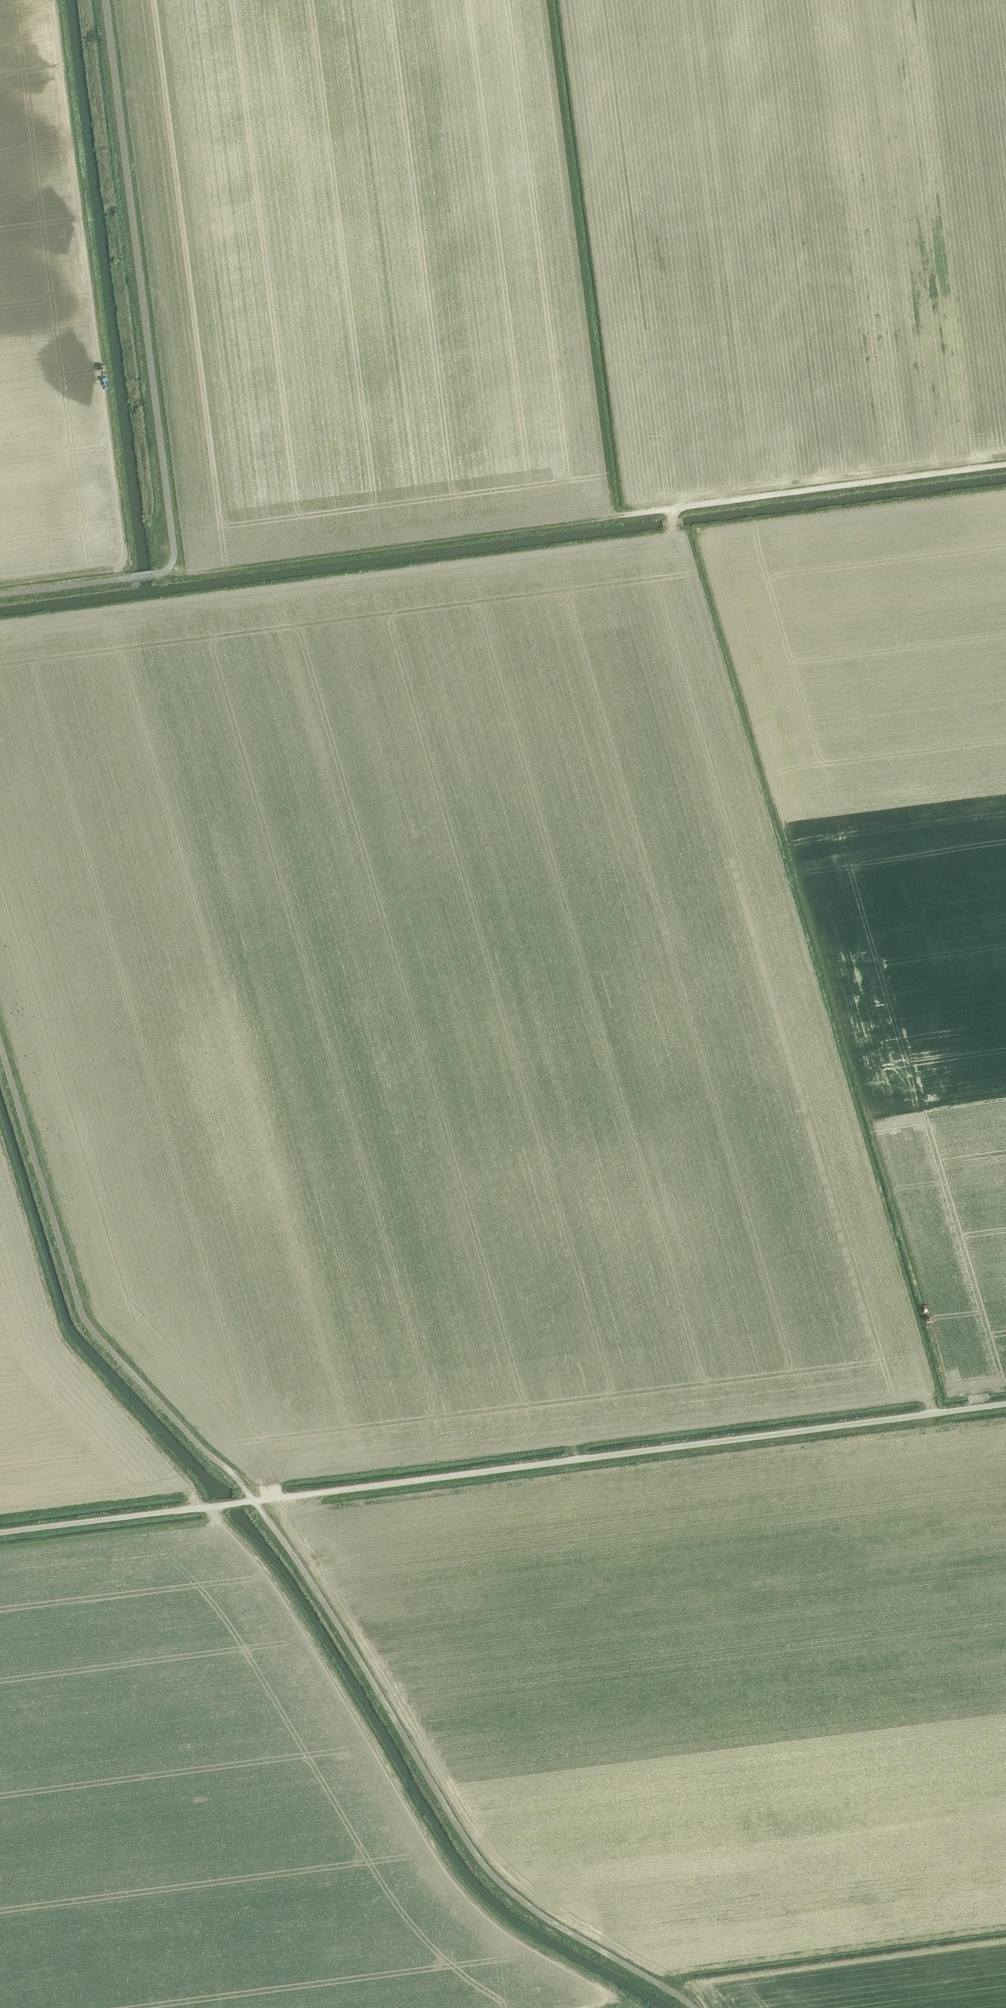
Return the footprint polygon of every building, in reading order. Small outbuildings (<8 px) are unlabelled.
[(901,779),(902,793),(915,792),(913,777),(901,779)] [(911,807),(920,805),(918,792),(909,794),(911,807)]
